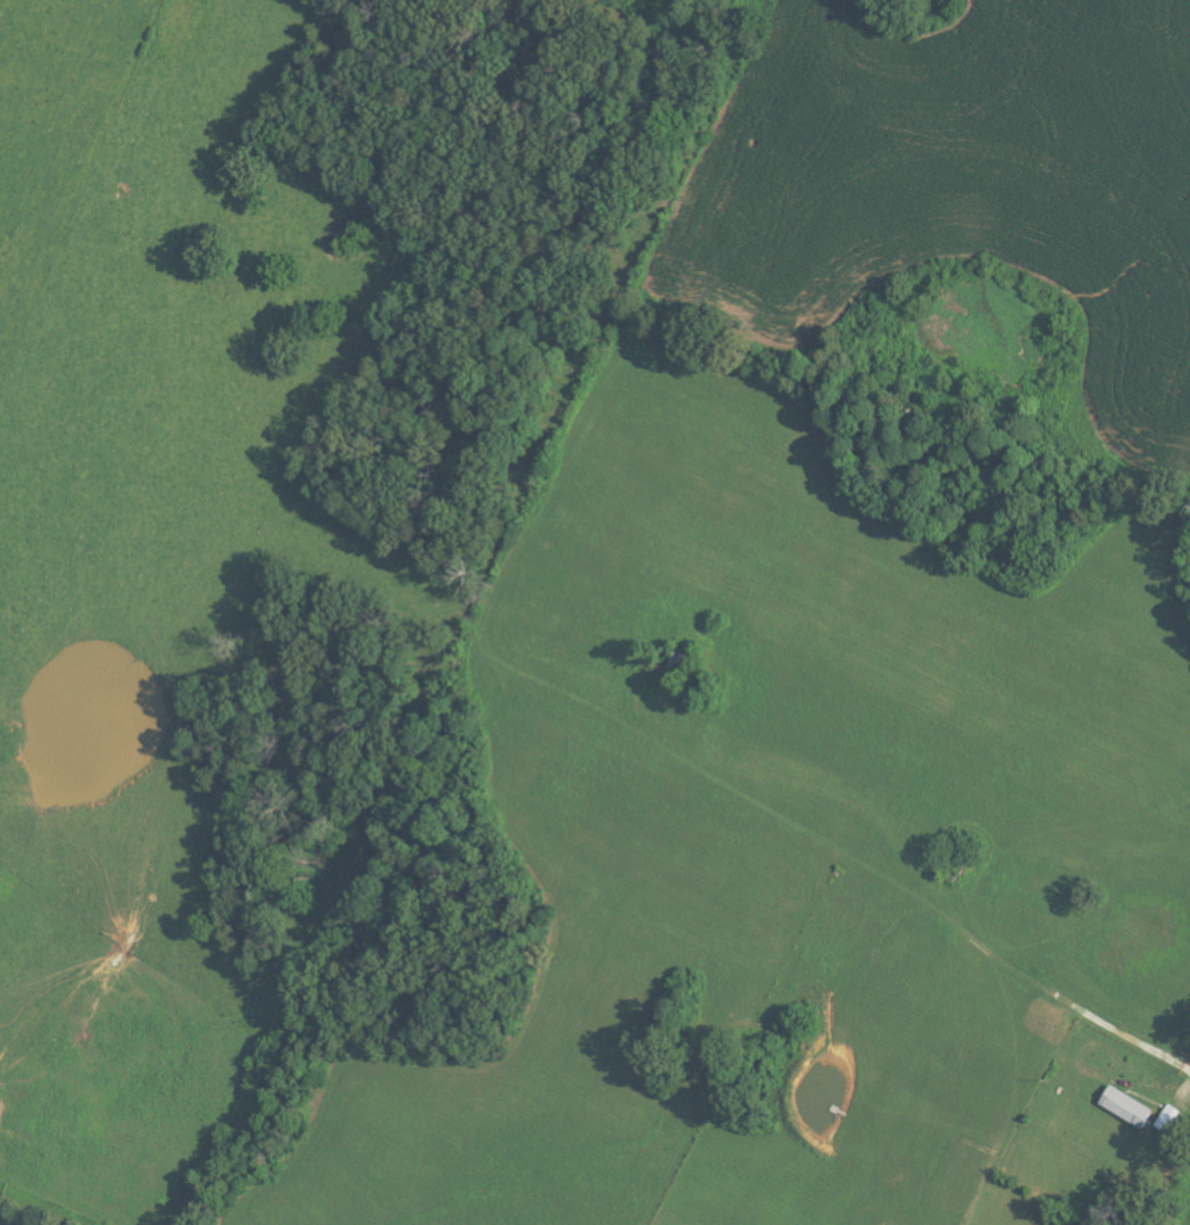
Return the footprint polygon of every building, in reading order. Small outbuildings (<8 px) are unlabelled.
[(1151,1129),(1160,1108),(1113,1087),(1104,1107),(1151,1129)]
